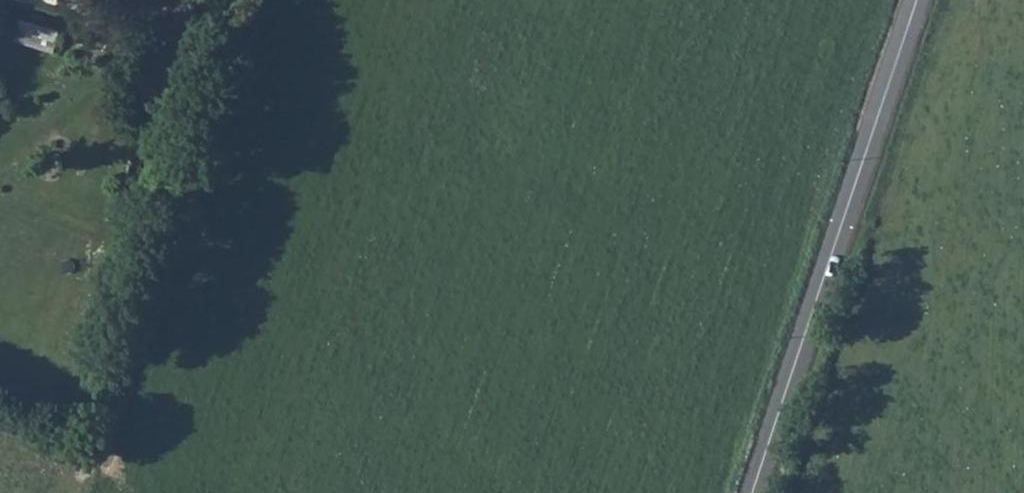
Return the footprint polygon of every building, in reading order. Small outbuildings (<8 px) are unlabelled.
[(24,17),(19,41),(60,50),(64,26),(24,17)]
